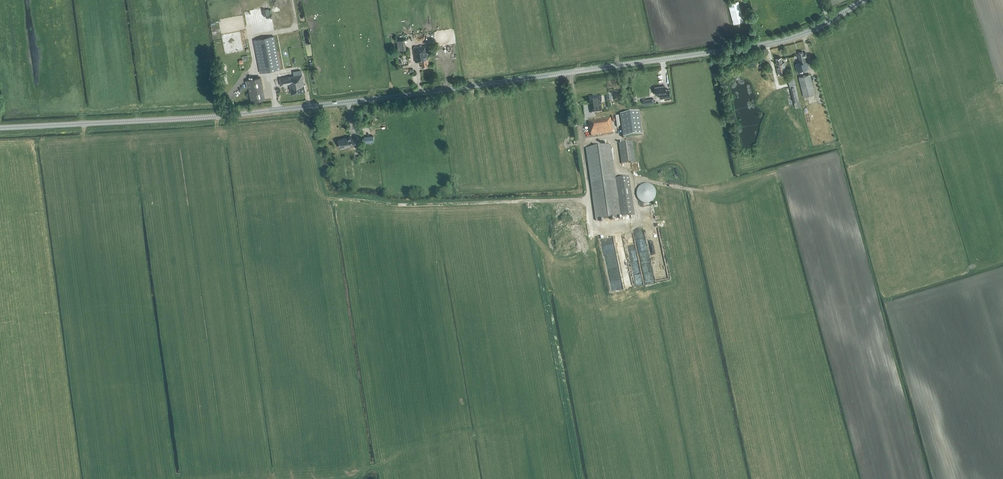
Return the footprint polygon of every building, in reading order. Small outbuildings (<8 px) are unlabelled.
[(734,23),(742,21),(738,2),(730,4),(734,23)] [(260,73),(280,69),(274,36),(254,40),(260,73)] [(406,49),(405,39),(397,40),(398,50),(406,49)] [(427,46),(414,47),(416,62),(422,61),(422,68),(428,67),(428,63),(429,63),(427,49),(427,46)] [(805,57),(807,57),(806,53),(803,53),(803,52),(799,53),(799,54),(798,55),(800,64),(795,65),(797,71),(808,69),(805,57)] [(778,73),(786,72),(784,62),(782,63),(781,57),(776,58),(777,64),(776,64),(778,73)] [(804,96),(815,94),(810,74),(799,77),(804,96)] [(279,79),(281,85),(289,84),(290,88),(291,94),(305,91),(302,75),(279,79)] [(801,107),(794,76),(788,78),(793,102),(794,102),(795,108),(801,107)] [(265,99),(261,77),(247,80),(251,101),(265,99)] [(670,97),(669,90),(666,90),(665,86),(655,87),(656,95),(660,94),(661,98),(670,97)] [(601,103),(600,96),(589,97),(590,104),(592,113),(602,112),(601,103)] [(640,135),(642,135),(639,112),(620,115),(623,138),(640,135)] [(611,118),(604,119),(595,121),(588,122),(590,131),(591,131),(591,136),(612,132),(611,118)] [(352,146),(358,145),(357,138),(352,139),(351,137),(346,138),(338,140),(339,147),(352,146)] [(622,164),(635,162),(632,142),(619,144),(622,164)] [(618,199),(616,181),(611,145),(586,149),(596,221),(635,215),(629,176),(616,178),(619,199),(618,199)] [(650,185),(649,184),(648,184),(646,184),(645,184),(644,184),(643,184),(642,185),(641,185),(640,186),(639,187),(638,188),(638,189),(637,189),(637,190),(637,191),(637,192),(636,193),(636,194),(636,195),(637,196),(637,197),(637,198),(638,198),(638,199),(639,200),(640,201),(641,202),(642,203),(643,203),(644,203),(645,203),(646,203),(647,203),(648,203),(649,203),(650,203),(650,202),(651,202),(652,202),(652,201),(653,201),(653,200),(654,200),(654,199),(655,199),(655,198),(655,197),(656,196),(656,195),(656,194),(656,193),(656,191),(655,190),(655,189),(654,188),(654,187),(653,187),(653,186),(652,186),(651,185),(650,185)] [(638,255),(633,234),(625,236),(630,257),(638,255)]
